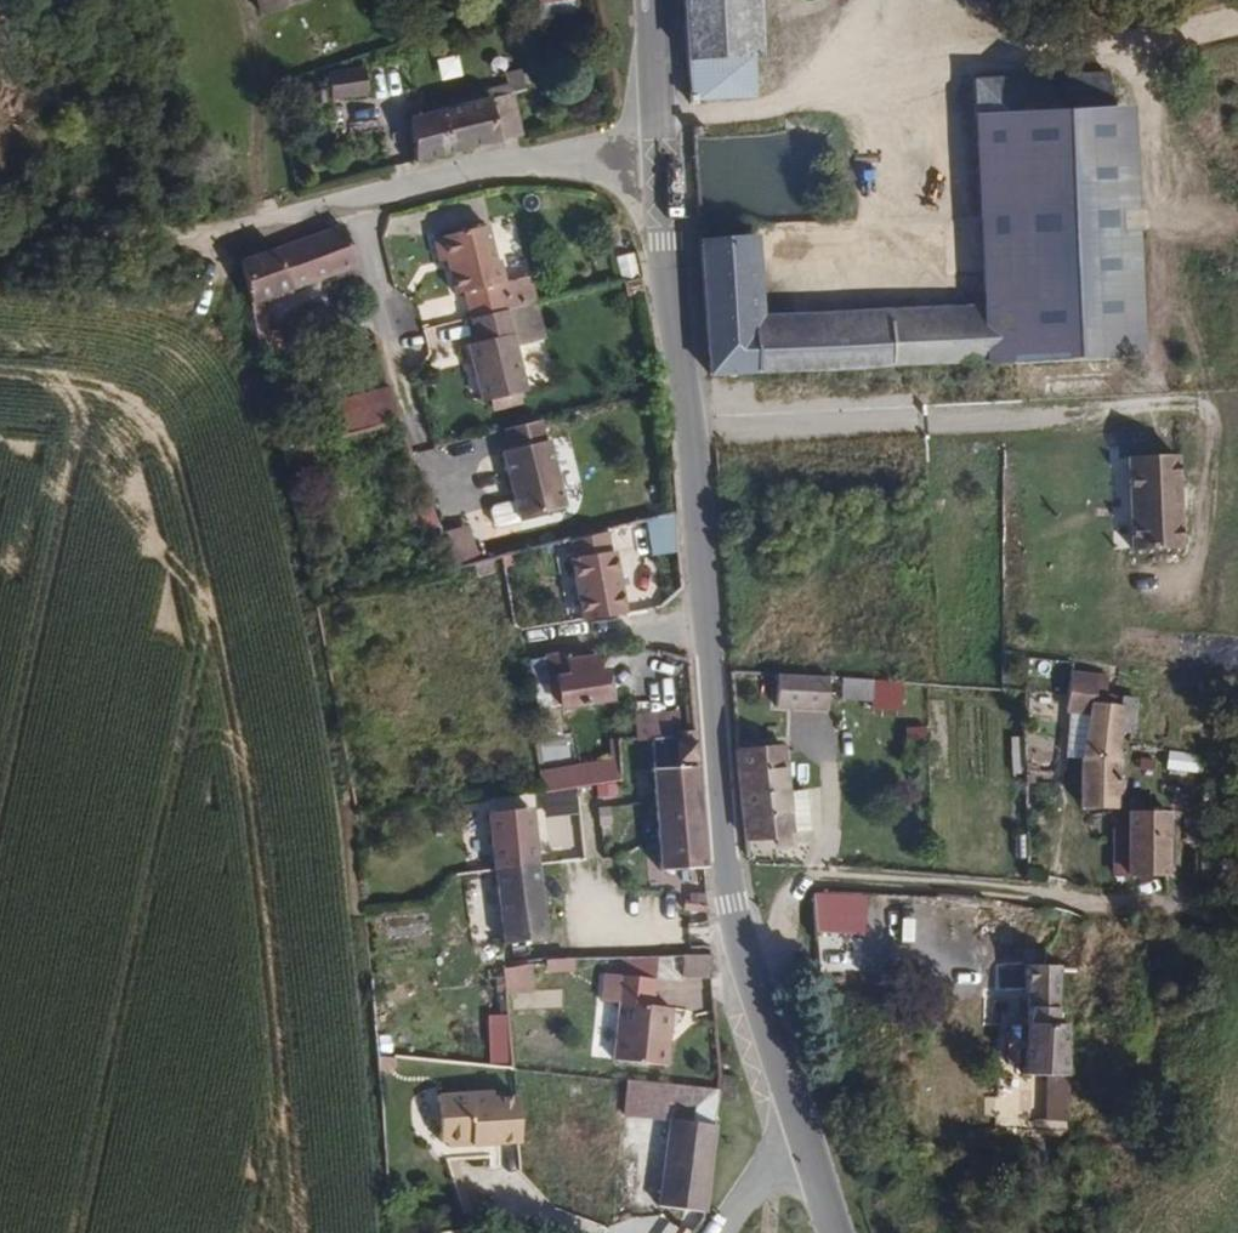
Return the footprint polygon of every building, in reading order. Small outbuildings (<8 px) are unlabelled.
[(303,0),(251,0),(256,21),(306,9),(303,0)] [(576,14),(575,0),(535,0),(537,18),(576,14)] [(748,0),(682,0),(685,57),(750,54),(748,0)] [(1070,23),(1066,2),(1052,5),(1054,25),(1070,23)] [(752,95),(750,54),(685,57),(689,99),(752,95)] [(1112,113),(1112,76),(975,80),(975,117),(1112,113)] [(379,109),(372,88),(341,97),(346,118),(379,109)] [(422,113),(419,92),(404,94),(406,118),(422,113)] [(524,132),(515,94),(422,113),(406,118),(413,163),(500,140),(524,132)] [(1117,271),(1112,113),(975,117),(981,319),(982,362),(1009,361),(1110,357),(1121,356),(1117,271)] [(502,279),(498,258),(493,257),(487,224),(436,233),(438,239),(431,241),(437,261),(446,261),(453,292),(463,289),(470,318),(506,310),(500,286),(502,279)] [(355,265),(343,227),(278,250),(292,291),(355,265)] [(982,362),(981,319),(754,329),(748,241),(698,244),(704,389),(723,389),(723,374),(982,362)] [(292,291),(278,250),(244,260),(263,302),(292,291)] [(520,386),(506,310),(470,318),(474,338),(465,345),(478,398),(520,386)] [(1111,400),(1110,357),(1009,361),(1013,406),(1111,400)] [(391,385),(338,397),(346,431),(399,418),(391,385)] [(560,503),(541,418),(502,428),(505,444),(500,445),(517,514),(560,503)] [(1185,587),(1177,456),(1125,459),(1131,588),(1185,587)] [(451,560),(473,555),(468,526),(445,530),(451,560)] [(565,537),(573,622),(620,617),(613,533),(565,537)] [(606,701),(605,673),(593,674),(593,656),(563,657),(546,660),(548,686),(558,685),(559,706),(606,701)] [(827,700),(830,673),(780,671),(780,697),(827,700)] [(1134,700),(1134,677),(1070,673),(1067,693),(1094,694),(1123,698),(1134,700)] [(901,707),(902,682),(840,680),(839,704),(901,707)] [(1090,718),(1094,694),(1067,693),(1064,715),(1090,718)] [(1118,765),(1121,731),(1123,698),(1094,694),(1090,718),(1085,762),(1118,765)] [(831,715),(831,701),(827,700),(780,697),(779,713),(831,715)] [(1130,730),(1134,700),(1123,698),(1121,731),(1130,730)] [(694,770),(690,737),(648,739),(648,754),(675,753),(676,771),(694,770)] [(788,835),(780,748),(759,748),(758,737),(734,738),(741,839),(788,835)] [(631,776),(632,739),(615,739),(615,776),(631,776)] [(1117,810),(1118,765),(1085,762),(1080,809),(1091,810),(1117,810)] [(701,868),(694,770),(676,771),(651,775),(657,873),(701,868)] [(503,817),(502,803),(484,804),(485,820),(503,817)] [(1168,881),(1171,824),(1129,820),(1128,837),(1117,837),(1115,878),(1168,881)] [(534,868),(531,840),(491,843),(494,871),(534,868)] [(541,914),(535,887),(534,868),(494,871),(501,943),(544,940),(541,914)] [(550,906),(547,891),(535,887),(541,914),(550,906)] [(812,893),(811,934),(866,935),(867,894),(812,893)] [(1063,971),(1068,920),(993,903),(988,949),(1027,954),(1027,966),(1063,971)] [(547,964),(544,940),(501,943),(495,945),(497,967),(547,964)] [(709,975),(706,952),(673,954),(673,976),(709,975)] [(1060,1010),(1063,971),(1027,966),(1027,1006),(1060,1010)] [(657,1061),(662,1004),(612,998),(606,1055),(657,1061)] [(1060,1027),(1060,1010),(1027,1006),(1027,1024),(1060,1027)] [(1027,1063),(1027,1024),(1004,1020),(1004,1062),(1027,1063)] [(1068,1074),(1071,1027),(1060,1027),(1027,1024),(1027,1063),(1027,1074),(1068,1074)] [(713,1103),(717,1085),(628,1075),(624,1109),(664,1113),(665,1099),(713,1103)] [(521,1140),(519,1093),(494,1096),(494,1088),(438,1090),(441,1136),(445,1137),(449,1142),(467,1141),(471,1135),(491,1135),(491,1139),(521,1140)] [(702,1208),(712,1121),(668,1121),(656,1208),(683,1208),(702,1208)] [(688,1232),(700,1219),(702,1208),(683,1208),(677,1226),(688,1232)]
